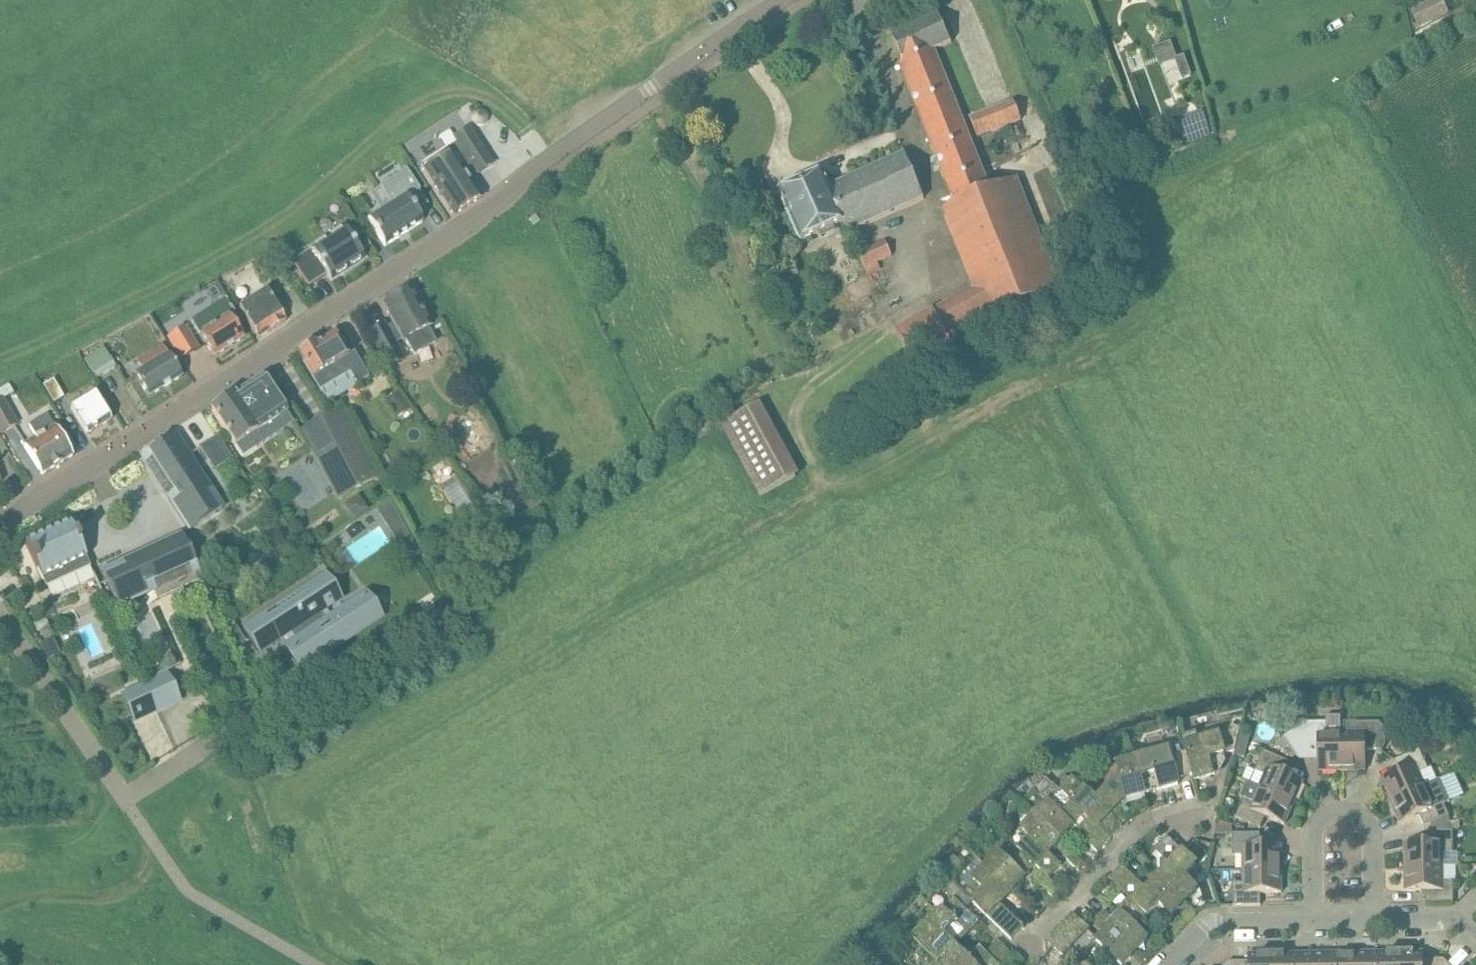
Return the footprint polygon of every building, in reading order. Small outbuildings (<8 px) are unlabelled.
[(1419,25),(1447,12),(1441,1),(1413,14),(1419,25)] [(1229,22),(1220,16),(1214,25),(1223,31),(1229,22)] [(890,42),(901,71),(937,57),(951,51),(940,22),(890,42)] [(901,71),(954,204),(990,190),(937,57),(901,71)] [(1014,102),(970,118),(977,137),(1021,120),(1014,102)] [(472,117),(472,119),(473,120),(473,121),(474,122),(474,123),(475,124),(476,124),(477,125),(478,125),(480,125),(481,125),(482,125),(483,124),(484,124),(485,123),(486,122),(486,121),(486,120),(487,119),(487,117),(486,116),(486,115),(485,114),(484,113),(483,112),(482,112),(481,111),(480,111),(478,111),(477,112),(475,112),(475,113),(474,114),(473,115),(473,116),(472,117)] [(1175,122),(1183,145),(1209,136),(1201,113),(1175,122)] [(453,216),(480,199),(466,177),(475,171),(477,174),(492,165),(469,129),(454,138),(457,144),(448,149),(446,149),(447,150),(422,166),(422,165),(421,166),(453,216)] [(924,198),(904,153),(830,186),(823,172),(778,193),(800,242),(820,234),(821,238),(835,232),(833,228),(845,222),(849,232),(924,198)] [(407,176),(385,190),(394,204),(387,209),(386,208),(367,220),(385,247),(423,222),(416,211),(426,205),(427,206),(428,205),(404,168),(403,169),(407,176)] [(985,281),(895,333),(917,371),(955,349),(951,341),(998,315),(1060,290),(1016,178),(990,190),(954,204),(985,281)] [(540,221),(535,215),(529,219),(533,225),(540,221)] [(311,250),(312,252),(293,264),(308,288),(327,275),(331,282),(365,260),(360,253),(370,247),(362,234),(352,240),(344,228),(311,250)] [(885,242),(859,254),(870,277),(882,272),(879,265),(893,258),(885,242)] [(273,265),(271,262),(266,253),(255,259),(263,271),(273,265)] [(394,343),(402,339),(403,342),(406,340),(414,355),(435,343),(427,329),(429,327),(423,316),(424,315),(422,311),(421,312),(409,291),(383,305),(394,325),(386,329),(384,325),(369,334),(389,369),(404,360),(394,343)] [(258,339),(286,322),(267,292),(239,309),(258,339)] [(226,299),(191,321),(199,335),(213,357),(243,339),(229,316),(235,313),(226,299)] [(185,327),(167,338),(181,360),(199,350),(185,327)] [(348,356),(335,334),(313,347),(308,346),(301,350),(299,356),(298,357),(326,404),(368,378),(353,353),(348,356)] [(135,374),(148,397),(182,377),(163,345),(136,361),(142,370),(135,374)] [(105,347),(86,358),(98,377),(117,366),(105,347)] [(213,410),(211,411),(234,446),(235,446),(242,456),(256,447),(249,436),(286,413),(262,378),(227,401),(221,400),(214,405),(213,410)] [(17,425),(3,400),(14,394),(9,386),(0,391),(0,434),(17,425)] [(64,398),(59,391),(49,397),(54,404),(64,398)] [(71,409),(87,435),(111,420),(95,394),(71,409)] [(397,394),(386,400),(397,417),(407,411),(397,394)] [(757,406),(721,425),(760,496),(796,477),(757,406)] [(29,426),(37,438),(24,447),(42,475),(72,456),(46,415),(29,426)] [(186,451),(175,434),(147,453),(148,454),(149,453),(171,488),(165,492),(168,497),(168,498),(189,531),(191,530),(190,530),(216,513),(203,493),(210,488),(186,452),(186,451)] [(372,478),(349,435),(318,451),(330,473),(345,465),(356,486),(372,478)] [(214,469),(230,459),(217,437),(200,448),(214,469)] [(369,517),(359,500),(343,509),(353,526),(369,517)] [(422,560),(391,501),(376,513),(410,566),(422,560)] [(89,565),(70,523),(25,544),(46,588),(66,579),(65,577),(89,565)] [(127,569),(106,578),(105,577),(104,577),(118,608),(119,607),(144,595),(147,603),(201,579),(202,579),(182,534),(148,550),(148,551),(124,562),(127,569)] [(304,561),(289,571),(293,578),(308,568),(304,561)] [(327,575),(243,630),(257,652),(289,632),(295,641),(285,648),(300,671),(371,624),(356,601),(326,621),(320,611),(341,597),(327,575)] [(231,620),(224,625),(236,650),(246,643),(231,620)] [(156,710),(179,700),(168,676),(145,687),(156,710)] [(145,687),(122,697),(133,721),(156,710),(145,687)] [(1305,723),(1283,737),(1289,745),(1290,746),(1297,756),(1299,759),(1300,759),(1299,757),(1307,751),(1310,756),(1318,756),(1318,761),(1318,771),(1341,771),(1341,733),(1341,716),(1326,716),(1327,723),(1305,723)] [(1355,732),(1341,733),(1341,771),(1365,770),(1365,750),(1377,750),(1381,752),(1385,746),(1385,729),(1378,722),(1377,722),(1355,722),(1355,732)] [(1201,735),(1184,740),(1185,747),(1186,750),(1189,758),(1190,763),(1190,764),(1193,774),(1195,780),(1215,774),(1224,757),(1223,754),(1234,751),(1240,729),(1231,727),(1229,734),(1203,742),(1201,735)] [(1152,756),(1134,761),(1144,794),(1178,785),(1176,778),(1193,774),(1190,764),(1190,763),(1189,758),(1186,750),(1175,753),(1177,762),(1172,763),(1169,751),(1168,751),(1166,745),(1150,749),(1152,756)] [(1236,749),(1235,756),(1246,759),(1247,751),(1236,749)] [(1399,771),(1380,780),(1390,802),(1425,786),(1419,773),(1428,769),(1419,749),(1394,760),(1399,771)] [(1259,788),(1294,803),(1303,781),(1284,773),(1289,762),(1264,751),(1255,771),(1264,775),(1259,788)] [(1061,790),(1060,792),(1068,800),(1070,798),(1109,839),(1122,826),(1109,815),(1121,802),(1127,799),(1144,794),(1134,761),(1133,762),(1124,757),(1119,765),(1118,766),(1118,767),(1116,772),(1118,778),(1122,781),(1122,782),(1115,784),(1097,803),(1084,790),(1084,780),(1074,780),(1072,779),(1071,780),(1061,780),(1061,790)] [(1425,786),(1390,802),(1400,823),(1419,815),(1424,826),(1431,823),(1449,815),(1444,805),(1449,802),(1445,794),(1439,780),(1437,780),(1425,786)] [(1259,788),(1247,783),(1241,798),(1243,799),(1235,817),(1261,828),(1265,817),(1285,825),(1294,803),(1259,788)] [(1048,804),(1036,816),(1060,841),(1072,828),(1097,852),(1109,839),(1068,800),(1060,792),(1048,804)] [(1030,836),(1018,848),(1048,877),(1060,865),(1048,853),(1060,841),(1036,816),(1023,830),(1030,836)] [(1460,821),(1451,823),(1452,831),(1460,829),(1460,821)] [(1404,867),(1443,867),(1443,853),(1453,852),(1452,831),(1425,831),(1425,843),(1404,843),(1404,867)] [(1242,855),(1243,870),(1281,869),(1281,845),(1260,846),(1260,833),(1232,834),(1232,855),(1242,855)] [(1164,872),(1158,878),(1183,902),(1195,889),(1183,877),(1195,865),(1170,841),(1158,853),(1164,859),(1161,862),(1161,869),(1164,872)] [(1078,858),(1072,852),(1066,859),(1079,871),(1085,864),(1078,858)] [(986,867),(1011,891),(1035,866),(1023,854),(1011,866),(999,854),(986,867)] [(962,892),(990,920),(1011,940),(1024,927),(999,904),(1011,891),(986,867),(962,892)] [(1183,902),(1158,878),(1146,890),(1122,867),(1110,880),(1122,891),(1130,899),(1146,915),(1158,902),(1171,915),(1183,902)] [(1443,867),(1405,867),(1405,891),(1426,891),(1426,903),(1453,903),(1453,881),(1443,881),(1443,867)] [(1281,893),(1281,869),(1243,870),(1243,884),(1233,884),(1233,906),(1261,905),(1261,893),(1281,893)] [(1061,891),(1050,880),(1042,887),(1054,898),(1061,891)] [(918,936),(914,940),(939,964),(943,960),(955,947),(979,923),(955,899),(954,899),(918,936)] [(1121,916),(1109,928),(1134,952),(1146,939),(1134,927),(1146,915),(1130,899),(1117,912),(1121,916)] [(1104,912),(1098,918),(1105,924),(1111,918),(1104,912)] [(1049,941),(1064,956),(1075,944),(1084,953),(1097,940),(1073,917),(1049,941)] [(1105,924),(1098,918),(1092,924),(1099,930),(1105,924)] [(1122,964),(1134,952),(1109,928),(1097,941),(1122,964)] [(938,964),(988,964),(993,959),(1004,948),(998,942),(986,954),(980,948),(968,960),(955,947),(943,960),(939,964),(938,964)] [(1012,955),(1004,948),(993,959),(988,964),(1002,964),(1012,955)] [(1400,952),(1379,953),(1379,964),(1400,964),(1400,952)] [(1441,964),(1423,964),(1423,952),(1400,952),(1400,964),(1441,964)] [(1314,953),(1292,954),(1292,964),(1314,964),(1314,953)] [(1314,953),(1314,964),(1336,964),(1335,953),(1314,953)] [(1335,953),(1336,964),(1357,964),(1357,953),(1335,953)] [(1379,953),(1357,953),(1357,964),(1379,964),(1379,953)] [(1271,954),(1248,954),(1248,964),(1271,964),(1271,954)] [(1292,954),(1271,954),(1271,964),(1292,964),(1292,954)]
